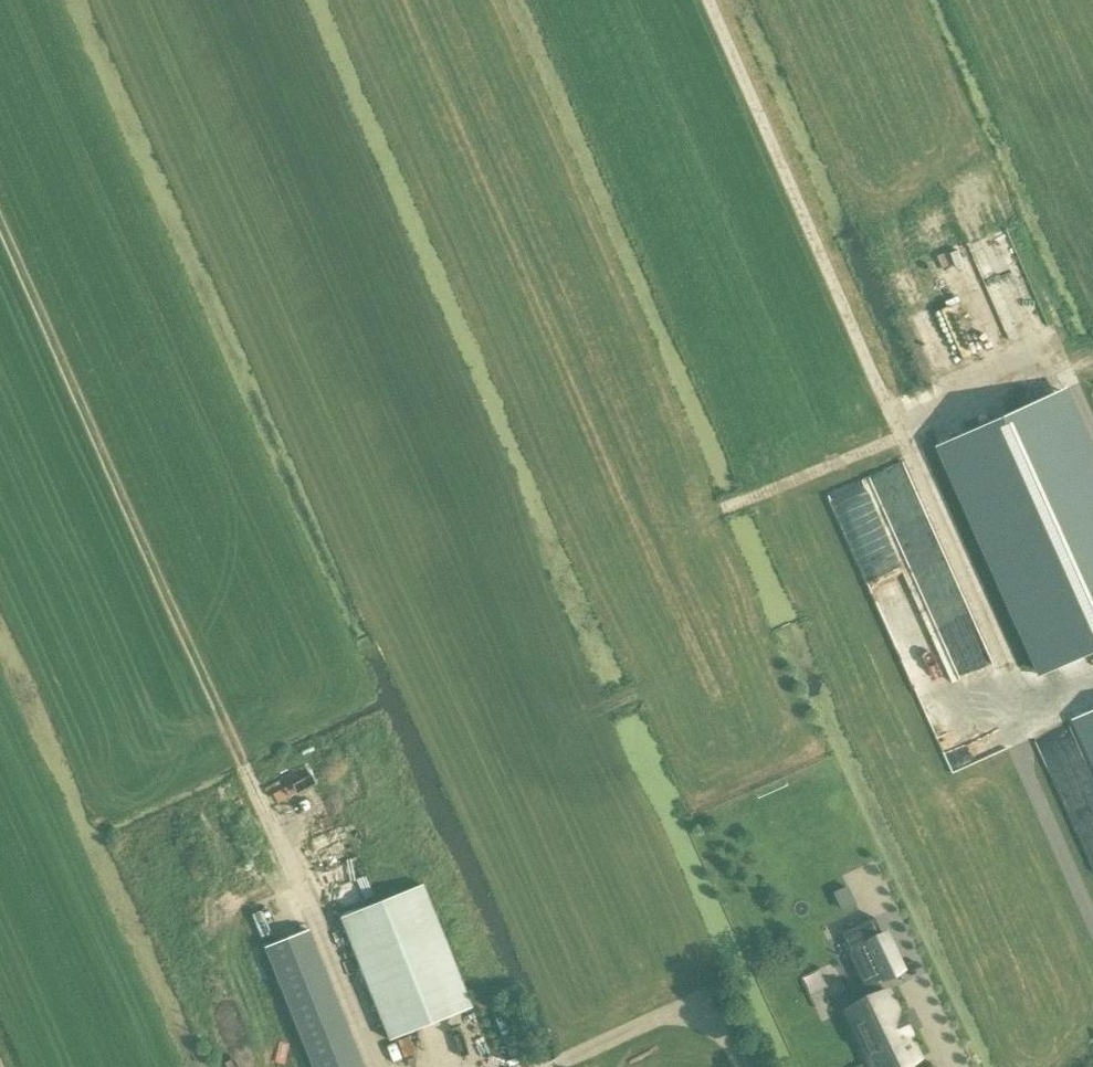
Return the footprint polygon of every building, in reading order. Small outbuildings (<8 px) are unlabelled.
[(1092,649),(1092,459),(1063,392),(940,447),(1041,672),(1092,649)] [(1076,717),(1073,718),(1092,764),(1092,709),(1076,717)] [(473,1008),(425,885),(343,917),(391,1040),(473,1008)] [(902,1014),(898,1016),(886,991),(882,993),(876,981),(883,977),(867,944),(883,936),(874,917),(841,932),(850,951),(848,952),(848,953),(864,986),(865,986),(871,998),(864,1002),(871,1017),(854,1026),(873,1066),(900,1066),(918,1058),(901,1023),(905,1021),(902,1014)] [(309,928),(264,946),(313,1066),(361,1066),(364,1066),(309,928)]
